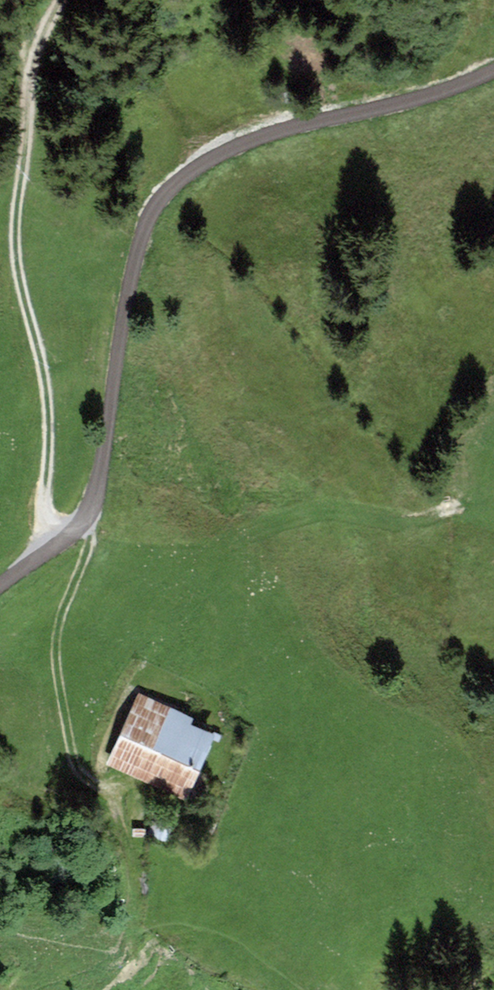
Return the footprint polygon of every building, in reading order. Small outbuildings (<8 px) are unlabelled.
[(140,694),(109,763),(125,770),(177,793),(202,737),(171,723),(177,711),(166,706),(140,694)]
